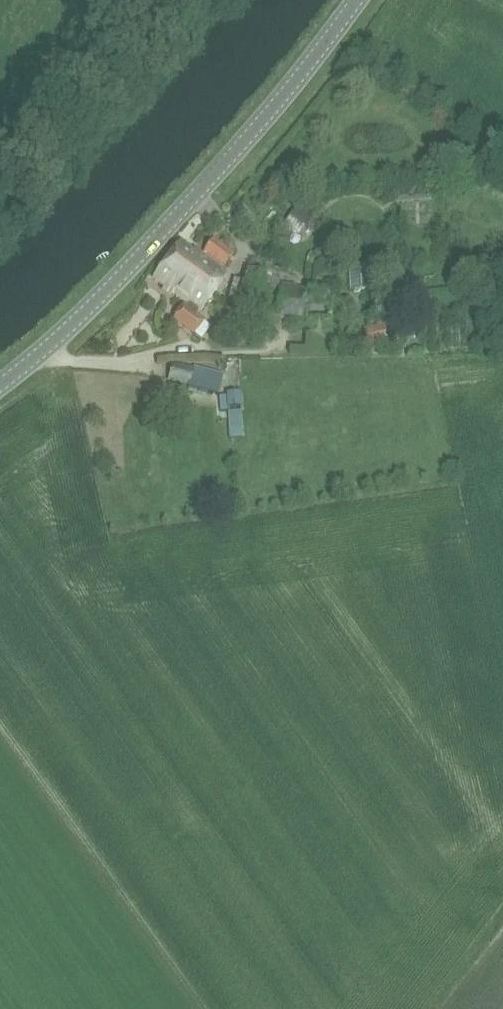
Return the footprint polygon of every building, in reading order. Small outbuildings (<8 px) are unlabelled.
[(290,214),(305,226),(313,216),(298,204),(290,214)] [(233,254),(213,238),(202,252),(222,268),(233,254)] [(197,312),(198,313),(226,276),(182,243),(154,280),(187,305),(185,308),(183,307),(172,322),(191,336),(202,322),(194,316),(197,312)] [(349,267),(350,291),(369,290),(368,266),(349,267)] [(278,293),(280,281),(272,277),(272,275),(247,270),(244,282),(234,280),(228,300),(238,301),(237,306),(277,314),(276,315),(306,321),(311,290),(282,284),(280,293),(278,293)] [(167,381),(218,395),(223,375),(193,367),(192,369),(171,364),(167,381)] [(242,407),(241,392),(227,393),(227,407),(242,407)] [(241,429),(241,410),(227,410),(227,417),(230,417),(230,429),(241,429)]
